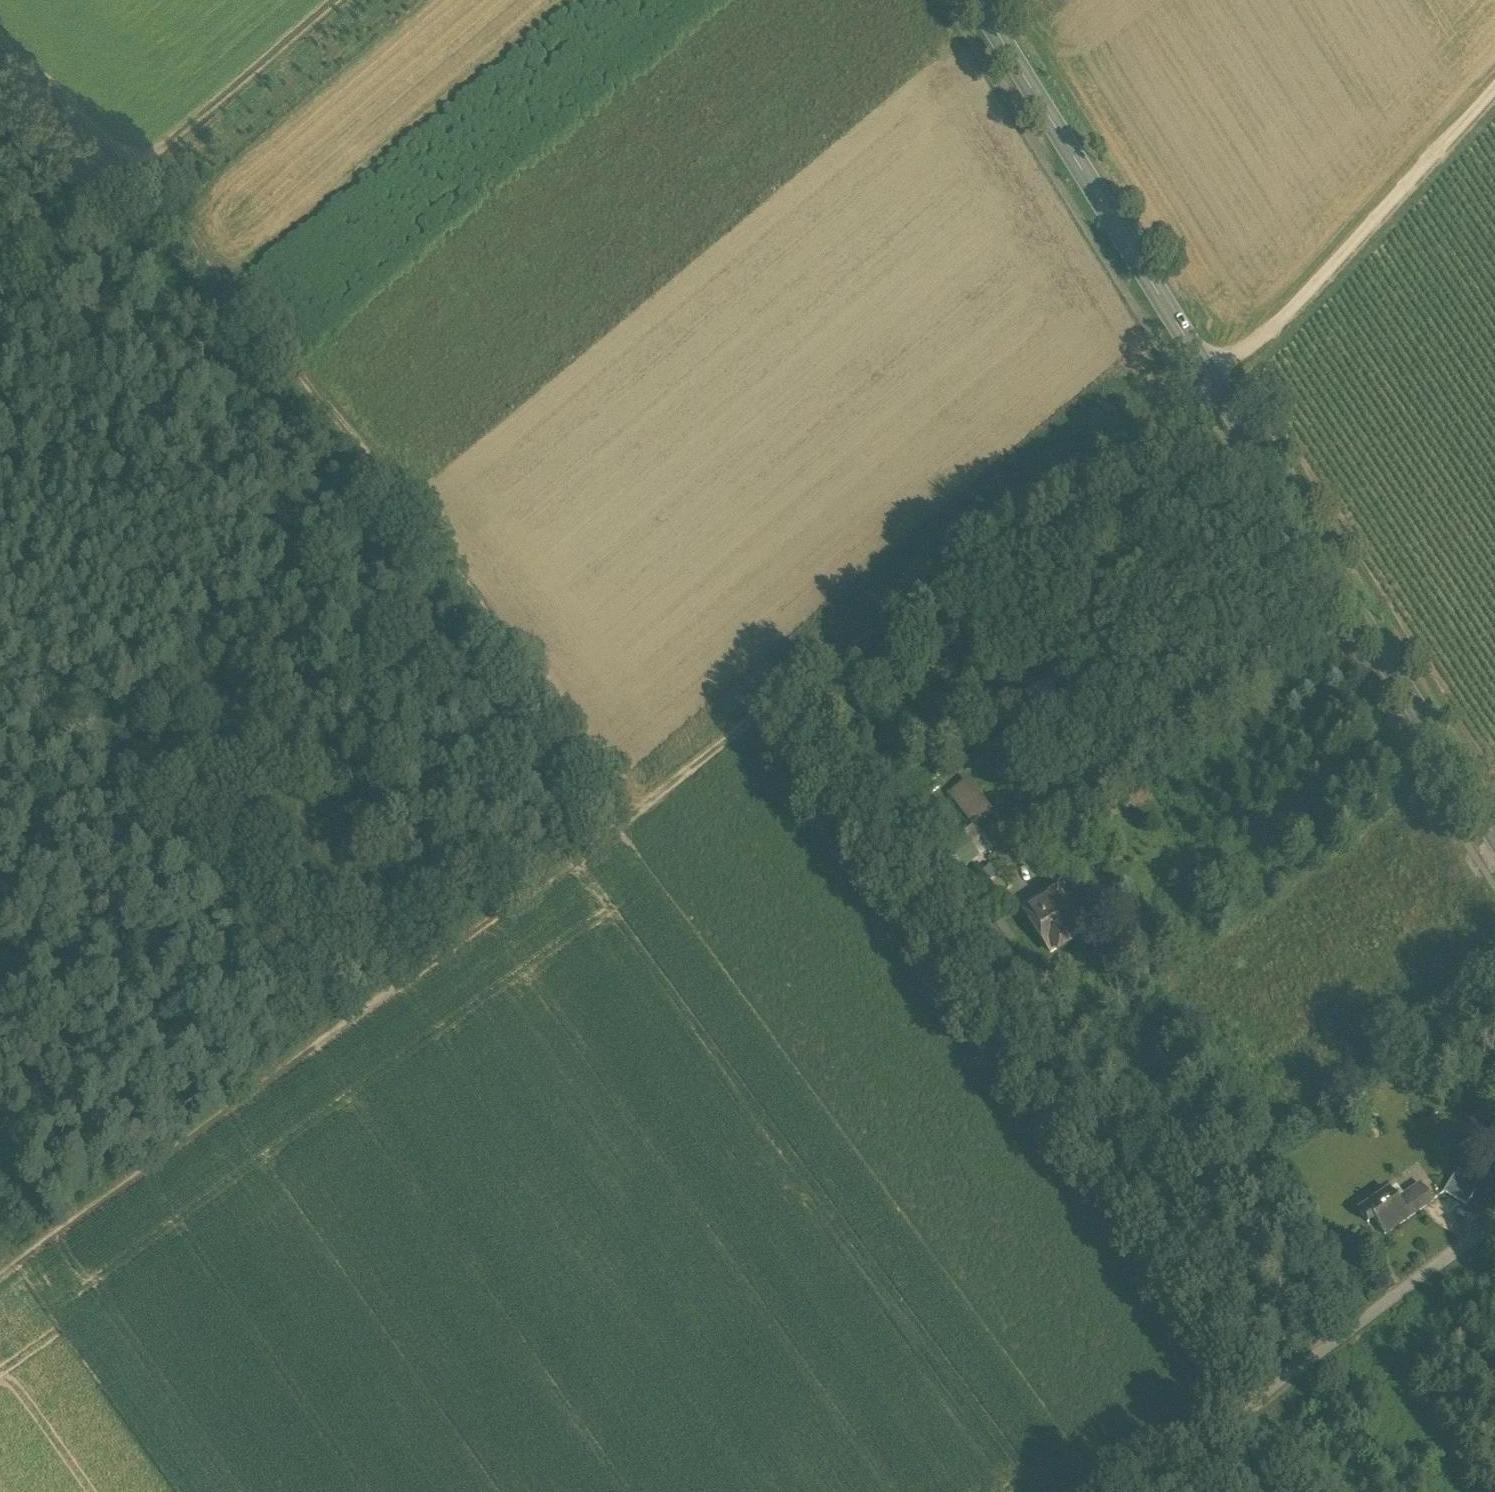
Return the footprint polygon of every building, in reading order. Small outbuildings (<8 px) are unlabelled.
[(966,777),(946,791),(972,827),(991,813),(966,777)] [(990,849),(975,829),(964,836),(979,858),(990,849)] [(964,836),(930,860),(945,881),(979,858),(964,836)] [(1055,890),(1042,898),(1045,903),(1058,895),(1055,890)] [(1058,895),(1045,903),(1055,918),(1070,941),(1087,930),(1062,892),(1058,895)] [(999,895),(982,907),(993,922),(1010,910),(999,895)] [(1042,898),(1022,910),(1035,930),(1042,926),(1055,918),(1045,903),(1042,898)] [(1070,941),(1055,918),(1042,926),(1049,936),(1042,941),(1051,953),(1070,941)] [(1008,926),(992,936),(1005,954),(1020,943),(1008,926)] [(1049,936),(1042,926),(1035,930),(1042,941),(1049,936)] [(1480,1184),(1457,1170),(1445,1192),(1467,1206),(1480,1184)] [(1421,1184),(1396,1201),(1408,1218),(1433,1201),(1421,1184)] [(1389,1191),(1364,1207),(1368,1213),(1383,1235),(1408,1218),(1396,1201),(1389,1191)] [(1364,1207),(1358,1211),(1363,1218),(1368,1213),(1364,1207)]
